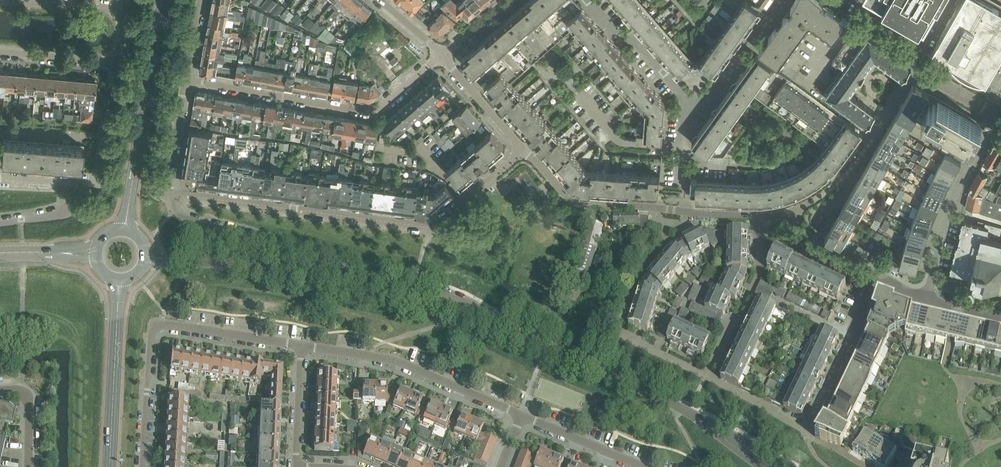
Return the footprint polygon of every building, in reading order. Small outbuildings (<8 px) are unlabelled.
[(225,0),(213,0),(211,10),(241,15),(242,11),(228,8),(230,1),(225,0)] [(286,4),(278,0),(266,0),(263,7),(281,14),(286,4)] [(331,4),(336,8),(334,10),(338,13),(340,11),(344,7),(349,0),(334,0),(331,4)] [(361,0),(349,0),(344,7),(340,11),(349,18),(350,17),(363,2),(361,0)] [(406,5),(409,7),(408,8),(415,13),(426,0),(410,0),(406,5)] [(456,2),(455,0),(446,0),(438,0),(458,16),(464,11),(456,2)] [(468,0),(459,0),(456,2),(464,11),(469,17),(474,14),(473,13),(476,10),(468,0)] [(565,0),(530,0),(462,59),(477,76),(565,0)] [(485,5),(481,0),(468,0),(476,10),(479,7),(480,8),(485,5)] [(477,76),(485,86),(502,72),(510,82),(573,27),(567,21),(582,8),(575,0),(565,0),(477,76)] [(638,0),(611,0),(678,76),(688,67),(690,69),(703,69),(705,66),(716,74),(762,11),(746,0),(701,62),(698,60),(697,62),(695,62),(694,61),(692,62),(638,0)] [(759,51),(779,65),(779,64),(778,64),(806,25),(807,26),(808,27),(813,26),(814,25),(833,39),(847,20),(820,0),(796,0),(759,51)] [(916,20),(924,25),(938,0),(881,0),(916,20)] [(1000,77),(1000,76),(1000,9),(986,0),(962,0),(946,29),(938,42),(932,52),(947,60),(944,65),(951,66),(952,63),(953,64),(951,68),(950,67),(949,67),(951,69),(953,72),(955,74),(957,75),(959,77),(961,79),(963,80),(965,81),(967,83),(970,84),(972,85),(974,86),(977,86),(979,87),(982,87),(985,88),(985,87),(984,87),(983,87),(986,82),(986,83),(985,85),(990,91),(992,86),(994,87),(1000,77)] [(309,11),(313,5),(307,1),(303,7),(309,11)] [(372,10),(363,2),(350,17),(355,22),(351,26),(355,30),(372,10)] [(287,8),(282,15),(289,20),(294,12),(287,8)] [(436,17),(448,28),(451,25),(453,23),(454,23),(456,22),(455,20),(457,19),(444,8),(436,17)] [(665,105),(582,8),(567,21),(573,27),(579,34),(573,38),(579,44),(584,39),(592,49),(587,54),(592,59),(597,55),(605,64),(600,69),(606,75),(611,71),(619,80),(614,85),(633,106),(638,101),(646,111),(645,123),(637,123),(637,131),(644,131),(644,138),(663,139),(665,105)] [(211,10),(209,22),(225,25),(227,18),(235,19),(235,17),(245,19),(246,16),(241,15),(211,10)] [(428,26),(441,37),(442,36),(444,36),(445,34),(445,33),(446,31),(448,28),(436,17),(428,26)] [(225,25),(209,22),(207,32),(229,36),(230,31),(224,30),(225,25)] [(320,35),(329,42),(336,34),(327,26),(320,35)] [(826,95),(867,125),(875,113),(849,94),(875,58),(903,78),(911,66),(869,35),(867,37),(856,29),(833,62),(844,70),(826,95)] [(207,32),(206,42),(222,45),(223,39),(228,40),(229,36),(207,32)] [(408,40),(399,32),(395,37),(404,45),(408,40)] [(222,45),(206,42),(204,52),(225,56),(226,51),(221,51),(222,45)] [(252,81),(261,83),(265,56),(266,51),(262,50),(261,60),(256,59),(255,65),(252,81)] [(204,52),(202,62),(218,65),(219,59),(225,60),(225,56),(204,52)] [(236,79),(244,80),(249,54),(245,54),(244,58),(240,57),(236,79)] [(252,81),(255,65),(251,64),(253,55),(249,54),(244,80),(252,81)] [(712,157),(716,152),(711,149),(768,70),(770,72),(774,67),(756,55),(692,143),(712,157)] [(261,83),(269,84),(272,62),(269,62),(270,57),(265,56),(261,83)] [(285,87),(293,89),(299,56),(295,56),(292,72),(288,71),(285,87)] [(293,89),(302,90),(305,74),(301,73),(303,57),(299,56),(293,89)] [(398,60),(394,56),(389,60),(393,64),(398,60)] [(269,84),(277,86),(282,58),(278,57),(277,63),(272,62),(269,84)] [(277,86),(285,87),(288,71),(284,70),(286,59),(282,58),(277,86)] [(224,66),(218,65),(202,62),(200,72),(217,75),(218,69),(223,70),(224,66)] [(302,90),(310,92),(314,63),(310,62),(308,75),(305,74),(302,90)] [(310,92),(318,93),(321,77),(317,76),(319,64),(314,63),(310,92)] [(321,74),(321,77),(318,93),(329,95),(334,67),(329,66),(327,75),(321,74)] [(846,119),(774,67),(770,72),(768,70),(752,92),(828,148),(844,126),(842,124),(846,119)] [(10,89),(15,90),(17,73),(10,72),(10,74),(6,73),(4,94),(9,94),(10,89)] [(588,171),(510,82),(502,72),(485,86),(572,186),(572,187),(576,191),(576,192),(577,192),(578,193),(585,193),(585,192),(659,198),(661,176),(588,171)] [(19,95),(25,95),(26,75),(22,75),(22,73),(17,73),(15,90),(20,90),(19,95)] [(30,91),(35,91),(36,75),(30,74),(30,75),(26,75),(25,95),(29,96),(30,91)] [(44,97),(46,77),(42,76),(42,75),(36,75),(35,91),(40,92),(39,97),(44,97)] [(439,75),(431,82),(443,97),(453,88),(447,80),(445,82),(439,75)] [(50,77),(46,77),(44,97),(54,98),(56,76),(50,76),(50,77)] [(62,77),(56,76),(54,98),(59,98),(64,99),(66,78),(62,78),(62,77)] [(332,96),(344,98),(347,81),(347,77),(340,76),(339,79),(335,79),(332,96)] [(70,94),(75,95),(76,78),(70,78),(70,79),(66,78),(64,99),(69,99),(70,94)] [(79,109),(81,109),(83,109),(86,80),(82,80),(82,79),(76,78),(75,95),(80,95),(79,109)] [(92,122),(93,110),(89,110),(90,100),(89,100),(90,96),(95,96),(97,81),(96,81),(96,80),(90,79),(90,81),(86,80),(83,109),(81,109),(81,121),(92,122)] [(359,83),(347,81),(344,98),(356,100),(359,83)] [(423,89),(436,103),(443,97),(431,82),(423,89)] [(360,84),(358,100),(371,102),(383,92),(375,83),(371,86),(360,84)] [(946,141),(953,145),(966,153),(983,124),(939,99),(927,93),(928,91),(922,87),(921,90),(913,85),(897,113),(912,122),(946,141)] [(423,89),(415,96),(428,110),(436,103),(423,89)] [(202,127),(204,113),(205,109),(208,94),(197,92),(193,115),(201,116),(200,120),(192,118),(191,124),(202,127)] [(208,94),(205,109),(204,113),(214,114),(215,110),(217,96),(208,94)] [(217,96),(215,110),(214,114),(224,116),(227,97),(217,96)] [(408,102),(420,117),(423,120),(430,113),(428,110),(415,96),(408,102)] [(237,99),(227,97),(224,116),(223,119),(227,120),(228,113),(234,114),(237,99)] [(246,101),(237,99),(234,114),(238,114),(237,122),(238,122),(236,133),(240,134),(242,122),(244,115),(246,101)] [(256,102),(246,101),(244,115),(242,122),(246,123),(247,121),(253,122),(256,102)] [(267,104),(256,102),(253,122),(257,122),(257,118),(265,119),(267,104)] [(408,102),(400,109),(412,123),(420,117),(408,102)] [(277,106),(267,104),(265,119),(270,120),(269,126),(274,127),(275,121),(277,106)] [(460,125),(475,112),(468,104),(461,110),(459,108),(451,115),(460,125)] [(287,108),(277,106),(275,121),(284,123),(287,108)] [(62,117),(63,109),(44,108),(44,116),(62,117)] [(296,110),(287,108),(284,123),(294,124),(296,110)] [(400,109),(392,116),(405,130),(412,123),(400,109)] [(306,111),(296,110),(294,124),(293,132),(296,133),(297,125),(304,126),(306,111)] [(316,113),(306,111),(304,126),(308,127),(307,134),(312,135),(312,132),(316,113)] [(482,121),(475,112),(460,125),(467,133),(482,121)] [(327,115),(316,113),(312,132),(316,133),(317,128),(324,130),(327,115)] [(897,113),(892,122),(907,131),(912,122),(897,113)] [(337,117),(327,115),(324,130),(330,131),(328,138),(333,139),(333,136),(337,117)] [(394,139),(405,130),(392,116),(384,123),(389,129),(388,131),(394,139)] [(346,118),(337,117),(333,136),(343,137),(346,118)] [(358,121),(346,118),(343,137),(347,138),(348,134),(356,135),(358,121)] [(696,200),(750,203),(762,203),(774,202),(786,199),(797,195),(807,190),(818,184),(828,176),(836,168),(844,159),(863,132),(846,119),(842,124),(844,126),(828,148),(822,155),(816,162),(807,168),(798,174),(790,178),(781,181),(770,183),(761,184),(751,184),(697,181),(697,179),(691,179),(691,194),(696,194),(696,200)] [(358,121),(356,135),(355,140),(365,142),(369,122),(358,121)] [(379,124),(369,122),(365,142),(375,143),(379,124)] [(940,162),(946,152),(941,150),(946,141),(912,122),(907,131),(902,140),(897,149),(892,158),(887,167),(882,175),(877,184),(872,193),(867,202),(862,211),(857,220),(852,229),(846,237),(841,247),(860,258),(866,248),(899,268),(900,267),(902,256),(905,246),(908,237),(911,227),(915,218),(919,208),(923,199),(927,189),(931,180),(936,171),(940,162)] [(907,131),(892,122),(887,131),(902,140),(907,131)] [(213,129),(229,131),(230,126),(214,123),(213,129)] [(189,139),(215,143),(216,139),(211,138),(212,133),(191,128),(189,139)] [(902,140),(887,131),(881,140),(897,149),(902,140)] [(506,148),(492,132),(447,170),(462,187),(506,148)] [(42,164),(42,154),(43,142),(3,139),(1,161),(42,164)] [(187,150),(208,153),(209,147),(214,148),(215,143),(189,139),(187,150)] [(985,161),(989,164),(986,169),(990,172),(993,166),(1000,153),(1000,139),(997,140),(985,161)] [(897,149),(881,140),(876,149),(892,158),(897,149)] [(42,164),(62,166),(82,168),(83,146),(43,142),(42,154),(42,164)] [(876,149),(871,158),(887,167),(892,158),(876,149)] [(186,160),(212,165),(212,160),(207,159),(208,153),(187,150),(186,160)] [(956,170),(961,161),(948,153),(946,152),(940,162),(956,170)] [(887,167),(871,158),(866,166),(882,175),(887,167)] [(184,171),(205,175),(206,168),(211,169),(212,165),(186,160),(184,171)] [(221,179),(220,188),(231,189),(234,163),(230,162),(230,167),(223,166),(221,179)] [(936,171),(952,179),(956,170),(940,162),(936,171)] [(234,163),(231,189),(242,190),(244,169),(238,168),(239,164),(234,163)] [(244,169),(242,190),(253,192),(256,166),(252,165),(251,170),(244,169)] [(256,166),(253,192),(263,193),(266,172),(260,171),(261,166),(256,166)] [(882,175),(866,166),(861,175),(877,184),(882,175)] [(266,172),(263,193),(274,195),(277,168),(273,168),(272,173),(266,172)] [(277,168),(274,195),(285,196),(287,174),(281,174),(282,169),(277,168)] [(405,212),(415,213),(418,192),(411,191),(414,171),(410,170),(408,186),(405,212)] [(220,188),(221,179),(210,177),(210,175),(205,175),(184,171),(182,183),(220,188)] [(287,174),(285,196),(295,197),(299,171),(294,171),(294,175),(287,174)] [(299,171),(295,197),(306,199),(309,177),(302,176),(303,172),(299,171)] [(931,180),(947,188),(952,179),(936,171),(931,180)] [(986,198),(978,194),(987,177),(979,172),(970,190),(968,199),(980,204),(982,201),(984,202),(986,198)] [(315,178),(309,177),(306,199),(317,200),(320,174),(316,173),(315,178)] [(318,200),(329,202),(332,178),(325,177),(326,175),(322,174),(318,200)] [(877,184),(861,175),(856,184),(872,193),(877,184)] [(329,202),(340,203),(344,177),(339,176),(338,179),(332,178),(329,202)] [(340,203),(351,205),(354,181),(347,180),(347,177),(344,177),(340,203)] [(351,205),(361,206),(365,180),(360,179),(360,181),(354,181),(351,205)] [(361,206),(372,207),(375,186),(368,185),(368,180),(365,180),(361,206)] [(943,197),(947,188),(931,180),(927,189),(943,197)] [(372,207),(383,209),(386,183),(382,182),(381,187),(375,186),(372,207)] [(383,209),(394,210),(396,189),(390,188),(390,183),(386,183),(383,209)] [(433,195),(429,194),(426,215),(429,215),(454,194),(445,184),(433,195)] [(872,193),(856,184),(851,193),(867,202),(872,193)] [(394,210),(405,212),(408,186),(403,185),(402,190),(396,189),(394,210)] [(983,187),(979,193),(985,197),(989,191),(983,187)] [(426,215),(429,194),(429,188),(424,188),(424,190),(418,189),(418,192),(415,213),(426,215)] [(923,199),(939,206),(943,197),(927,189),(923,199)] [(991,190),(987,196),(993,200),(997,194),(991,190)] [(867,202),(851,193),(846,202),(862,211),(867,202)] [(965,207),(967,208),(974,210),(1000,219),(1000,204),(995,202),(986,198),(984,202),(982,201),(980,204),(968,199),(967,198),(965,207)] [(935,215),(939,206),(923,199),(919,208),(935,215)] [(862,211),(846,202),(841,211),(857,220),(862,211)] [(915,218),(932,224),(935,215),(919,208),(915,218)] [(857,220),(841,211),(836,220),(852,229),(857,220)] [(638,229),(639,229),(646,231),(651,214),(639,213),(639,216),(639,226),(638,229)] [(915,218),(911,227),(928,233),(932,224),(915,218)] [(852,229),(836,220),(831,229),(846,237),(852,229)] [(999,239),(1000,230),(1000,226),(978,220),(977,227),(972,226),(973,222),(964,220),(951,271),(952,271),(952,272),(960,274),(960,273),(970,275),(970,276),(971,276),(974,280),(973,283),(975,283),(975,282),(998,288),(997,292),(1000,293),(1000,239),(999,239)] [(585,242),(598,246),(602,230),(589,226),(585,242)] [(911,227),(908,237),(925,242),(928,233),(911,227)] [(642,247),(646,231),(639,229),(634,245),(642,247)] [(841,247),(846,237),(831,229),(825,238),(841,247)] [(692,258),(701,254),(690,233),(689,231),(685,233),(688,238),(683,240),(692,258)] [(701,231),(696,233),(695,231),(690,233),(701,254),(710,249),(701,231)] [(706,231),(704,232),(712,248),(718,245),(712,231),(706,231)] [(728,232),(728,242),(751,242),(753,242),(753,236),(748,236),(748,232),(728,232)] [(908,237),(905,246),(922,252),(925,242),(908,237)] [(683,240),(673,247),(688,260),(692,258),(683,240)] [(751,247),(751,242),(728,242),(728,252),(748,252),(748,247),(751,247)] [(584,245),(576,270),(589,274),(597,249),(584,245)] [(905,246),(902,256),(919,261),(922,252),(905,246)] [(663,251),(664,253),(682,267),(688,260),(673,247),(670,251),(666,248),(663,251)] [(786,252),(782,250),(781,253),(776,250),(767,268),(776,273),(786,252)] [(792,252),(787,250),(786,252),(776,273),(785,277),(794,259),(790,257),(792,252)] [(728,252),(728,261),(751,262),(751,256),(748,256),(748,252),(728,252)] [(676,275),(682,267),(664,253),(661,257),(663,259),(660,262),(676,275)] [(794,281),(804,260),(805,258),(800,256),(798,261),(794,259),(785,277),(794,281)] [(917,271),(919,261),(902,256),(900,267),(917,271)] [(809,263),(804,260),(794,281),(802,285),(811,267),(807,265),(809,263)] [(753,262),(751,262),(728,261),(727,271),(748,272),(748,266),(753,266),(753,262)] [(655,264),(652,268),(669,282),(676,275),(660,262),(658,266),(655,264)] [(715,268),(709,265),(700,283),(707,286),(715,268)] [(652,268),(650,266),(647,270),(651,274),(648,277),(663,290),(669,282),(652,268)] [(802,285),(811,289),(821,269),(816,266),(815,269),(811,267),(802,285)] [(822,267),(821,269),(811,289),(820,293),(828,275),(825,274),(827,269),(822,267)] [(702,272),(697,268),(692,274),(697,278),(702,272)] [(748,272),(727,271),(726,275),(744,283),(748,272)] [(828,297),(838,277),(839,275),(835,273),(832,278),(828,275),(820,293),(828,297)] [(742,288),(744,283),(726,275),(722,284),(743,294),(744,294),(746,290),(742,288)] [(696,280),(691,276),(686,282),(691,286),(696,280)] [(660,294),(663,290),(648,277),(641,288),(660,294)] [(843,279),(838,277),(828,297),(837,302),(846,284),(842,282),(843,279)] [(769,302),(773,294),(775,289),(761,282),(762,282),(761,282),(754,295),(755,295),(769,302)] [(682,298),(689,289),(684,284),(676,293),(682,298)] [(741,298),(743,294),(722,284),(718,293),(731,300),(736,302),(738,297),(741,298)] [(689,300),(693,302),(695,303),(702,288),(695,285),(689,300)] [(637,292),(635,297),(657,304),(660,294),(641,288),(640,292),(637,292)] [(776,295),(783,299),(786,293),(779,289),(776,295)] [(710,301),(730,310),(733,311),(735,306),(730,304),(731,300),(718,293),(714,291),(710,301)] [(786,300),(801,307),(804,301),(789,294),(786,300)] [(657,304),(635,297),(633,296),(632,301),(637,302),(635,307),(654,313),(657,304)] [(905,334),(916,337),(922,313),(916,312),(908,310),(908,307),(885,299),(884,299),(884,300),(885,300),(884,301),(882,302),(880,303),(878,303),(878,302),(870,324),(868,331),(870,331),(866,339),(861,349),(880,358),(889,339),(886,338),(890,330),(894,332),(895,334),(896,334),(898,333),(899,333),(897,330),(898,326),(907,328),(905,334)] [(683,303),(677,300),(673,307),(679,310),(683,303)] [(758,300),(754,310),(772,318),(776,309),(758,300)] [(724,318),(725,313),(728,314),(730,310),(710,301),(706,310),(723,317),(724,318)] [(804,309),(818,316),(821,310),(807,303),(804,309)] [(723,317),(706,310),(692,304),(689,310),(720,323),(723,317)] [(629,309),(627,314),(629,315),(651,322),(654,313),(635,307),(634,311),(629,309)] [(682,309),(679,316),(686,319),(689,313),(682,309)] [(776,309),(772,318),(768,327),(764,336),(760,344),(755,353),(752,361),(748,370),(743,379),(739,388),(784,409),(788,400),(792,391),(796,382),(800,374),(804,365),(808,357),(813,348),(817,340),(821,330),(776,309)] [(665,324),(671,327),(678,313),(671,310),(665,324)] [(750,318),(768,327),(772,318),(754,310),(750,318)] [(828,321),(831,314),(824,311),(821,318),(828,321),(827,321),(828,321)] [(932,315),(922,313),(916,337),(926,339),(932,315)] [(704,327),(707,321),(693,314),(690,320),(704,327)] [(629,315),(628,320),(631,321),(629,325),(648,331),(651,322),(629,315)] [(926,339),(936,342),(941,318),(932,315),(926,339)] [(745,321),(743,326),(764,336),(768,327),(750,318),(748,322),(745,321)] [(955,346),(966,349),(971,325),(965,323),(961,322),(952,320),(947,319),(941,318),(936,342),(946,344),(947,341),(956,343),(955,346)] [(671,345),(675,347),(685,326),(676,322),(667,340),(672,342),(671,345)] [(711,322),(710,322),(708,328),(715,332),(718,325),(711,322)] [(764,336),(743,326),(741,325),(739,329),(744,331),(742,336),(760,344),(764,336)] [(981,327),(971,325),(966,349),(976,351),(981,327)] [(675,347),(674,349),(679,351),(681,347),(685,349),(694,331),(685,326),(675,347)] [(976,351),(985,353),(991,330),(981,327),(976,351)] [(659,336),(665,339),(669,332),(662,329),(659,336)] [(837,350),(840,345),(837,343),(839,339),(821,330),(817,340),(837,350)] [(991,330),(985,353),(995,356),(1000,332),(991,330)] [(685,349),(689,350),(687,355),(691,357),(692,355),(702,335),(694,331),(685,349)] [(692,355),(697,358),(698,355),(703,357),(711,339),(702,335),(692,355)] [(742,336),(737,344),(755,353),(760,344),(742,336)] [(840,351),(837,350),(817,340),(813,348),(830,357),(832,353),(837,355),(840,351)] [(734,353),(752,361),(755,353),(737,344),(734,353)] [(813,348),(808,357),(826,366),(830,357),(813,348)] [(861,349),(857,358),(876,367),(880,358),(861,349)] [(190,375),(193,355),(172,352),(171,372),(190,375)] [(725,359),(727,360),(748,370),(752,361),(734,353),(732,356),(727,354),(725,359)] [(210,378),(213,358),(193,355),(190,375),(210,378)] [(826,366),(808,357),(804,365),(822,374),(826,366)] [(230,381),(233,361),(213,358),(210,378),(230,381)] [(871,377),(876,367),(857,358),(852,368),(871,377)] [(727,360),(725,365),(727,366),(725,370),(743,379),(748,370),(727,360)] [(250,384),(253,364),(233,361),(230,381),(250,384)] [(272,377),(273,367),(253,364),(250,384),(260,386),(262,376),(271,377),(272,377)] [(825,381),(820,378),(822,374),(804,365),(800,374),(821,384),(823,385),(825,381)] [(272,377),(271,377),(270,405),(270,406),(281,407),(281,406),(281,405),(282,369),(273,367),(272,377)] [(867,386),(871,377),(852,368),(848,377),(867,386)] [(739,388),(743,379),(725,370),(721,379),(739,388)] [(318,387),(336,388),(337,375),(318,374),(318,387)] [(816,387),(819,389),(821,384),(800,374),(796,382),(814,391),(816,387)] [(848,377),(844,386),(863,395),(867,386),(848,377)] [(796,382),(792,391),(810,400),(814,391),(796,382)] [(363,394),(358,394),(358,402),(357,407),(362,408),(362,403),(375,403),(375,385),(363,385),(363,394)] [(389,404),(392,396),(387,394),(387,385),(375,385),(375,403),(387,403),(389,404)] [(858,404),(863,395),(844,386),(839,395),(858,404)] [(336,388),(318,387),(317,400),(336,401),(336,388)] [(392,396),(389,404),(393,406),(393,407),(404,411),(411,395),(400,390),(397,398),(392,396)] [(810,400),(792,391),(788,400),(806,408),(810,400)] [(420,417),(423,409),(419,408),(422,399),(411,395),(404,411),(415,416),(416,415),(420,417)] [(839,395),(835,404),(854,413),(858,404),(839,395)] [(168,399),(167,420),(187,421),(188,400),(168,399)] [(317,400),(316,413),(335,413),(336,401),(317,400)] [(807,414),(804,413),(806,408),(788,400),(784,409),(795,414),(793,418),(797,419),(798,418),(804,421),(807,414)] [(423,419),(434,424),(442,408),(430,403),(427,411),(423,409),(420,417),(423,419)] [(849,423),(854,413),(835,404),(830,414),(849,423)] [(259,418),(280,419),(280,418),(282,418),(282,413),(280,413),(281,407),(270,406),(259,406),(259,418)] [(446,429),(446,428),(450,430),(454,423),(449,421),(453,413),(442,408),(434,424),(446,429)] [(7,437),(2,436),(6,417),(7,417),(8,413),(7,413),(7,410),(0,409),(0,466),(7,437)] [(335,413),(316,413),(316,425),(335,426),(335,413)] [(830,414),(826,423),(845,432),(849,423),(830,414)] [(454,433),(465,437),(472,421),(461,416),(458,424),(454,423),(450,430),(454,432),(454,433)] [(258,430),(280,431),(280,430),(281,430),(281,425),(280,425),(280,419),(259,418),(258,430)] [(166,440),(186,441),(187,421),(167,420),(166,440)] [(482,441),(484,436),(480,434),(483,426),(472,421),(465,437),(476,442),(477,441),(481,443),(482,441)] [(348,422),(349,432),(358,432),(358,422),(348,422)] [(846,436),(847,433),(845,432),(826,423),(824,427),(822,426),(818,433),(818,434),(815,437),(820,439),(841,446),(846,436)] [(316,425),(315,438),(334,439),(335,426),(316,425)] [(410,437),(411,432),(401,429),(399,433),(410,437)] [(258,442),(279,443),(279,442),(280,443),(280,437),(279,437),(280,431),(258,430),(258,442)] [(863,458),(876,438),(867,432),(852,450),(853,451),(852,451),(863,458)] [(485,434),(484,436),(482,441),(495,446),(498,439),(485,434)] [(334,439),(315,438),(315,451),(333,452),(334,439)] [(364,455),(375,460),(382,443),(371,439),(370,440),(366,438),(363,444),(368,445),(364,455)] [(863,458),(874,464),(886,444),(876,438),(863,458)] [(166,440),(165,460),(185,461),(186,441),(166,440)] [(479,447),(492,452),(495,446),(482,441),(481,443),(479,447)] [(257,454),(278,455),(278,454),(280,454),(280,448),(279,448),(279,443),(258,442),(257,454)] [(386,464),(393,448),(382,443),(375,460),(386,464)] [(874,464),(879,466),(888,466),(897,451),(887,445),(886,444),(874,464)] [(490,459),(492,452),(479,447),(477,454),(490,459)] [(392,466),(398,466),(404,453),(393,448),(386,464),(392,466)] [(415,456),(405,451),(404,453),(398,466),(410,466),(415,456)] [(533,463),(535,457),(536,456),(523,451),(520,457),(533,463)] [(535,457),(533,463),(532,465),(536,466),(535,466),(548,466),(553,456),(542,451),(539,459),(535,457)] [(278,456),(278,455),(257,454),(257,455),(256,466),(278,466),(278,456)] [(487,466),(490,459),(477,454),(474,460),(487,466)] [(426,460),(415,456),(410,466),(423,466),(426,460)] [(553,456),(548,466),(562,466),(565,461),(553,456)] [(532,465),(533,463),(520,457),(518,464),(526,466),(531,466),(532,465)]
